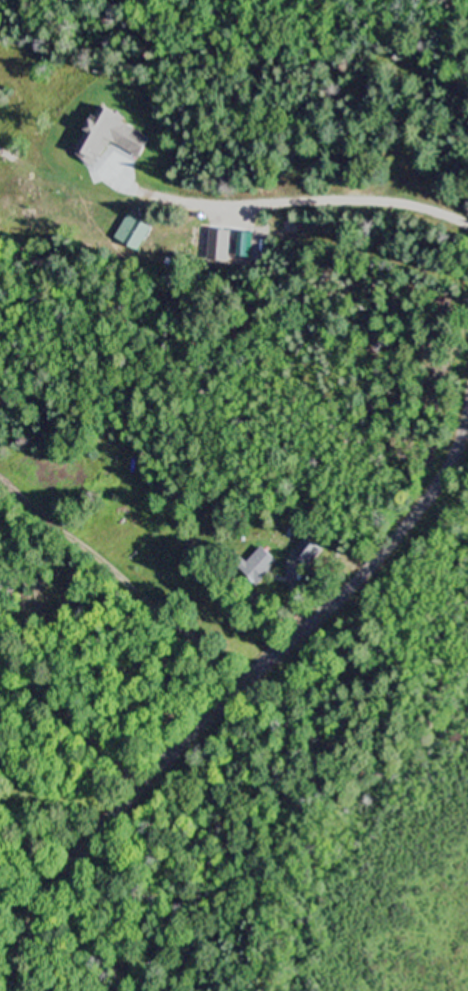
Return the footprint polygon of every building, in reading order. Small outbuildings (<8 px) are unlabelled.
[(153,228),(139,252),(135,250),(114,238),(128,214),(135,218),(153,228)] [(306,536),(300,544),(293,538),(299,530),(306,536)] [(259,586),(241,570),(262,545),(280,561),(259,586)]
